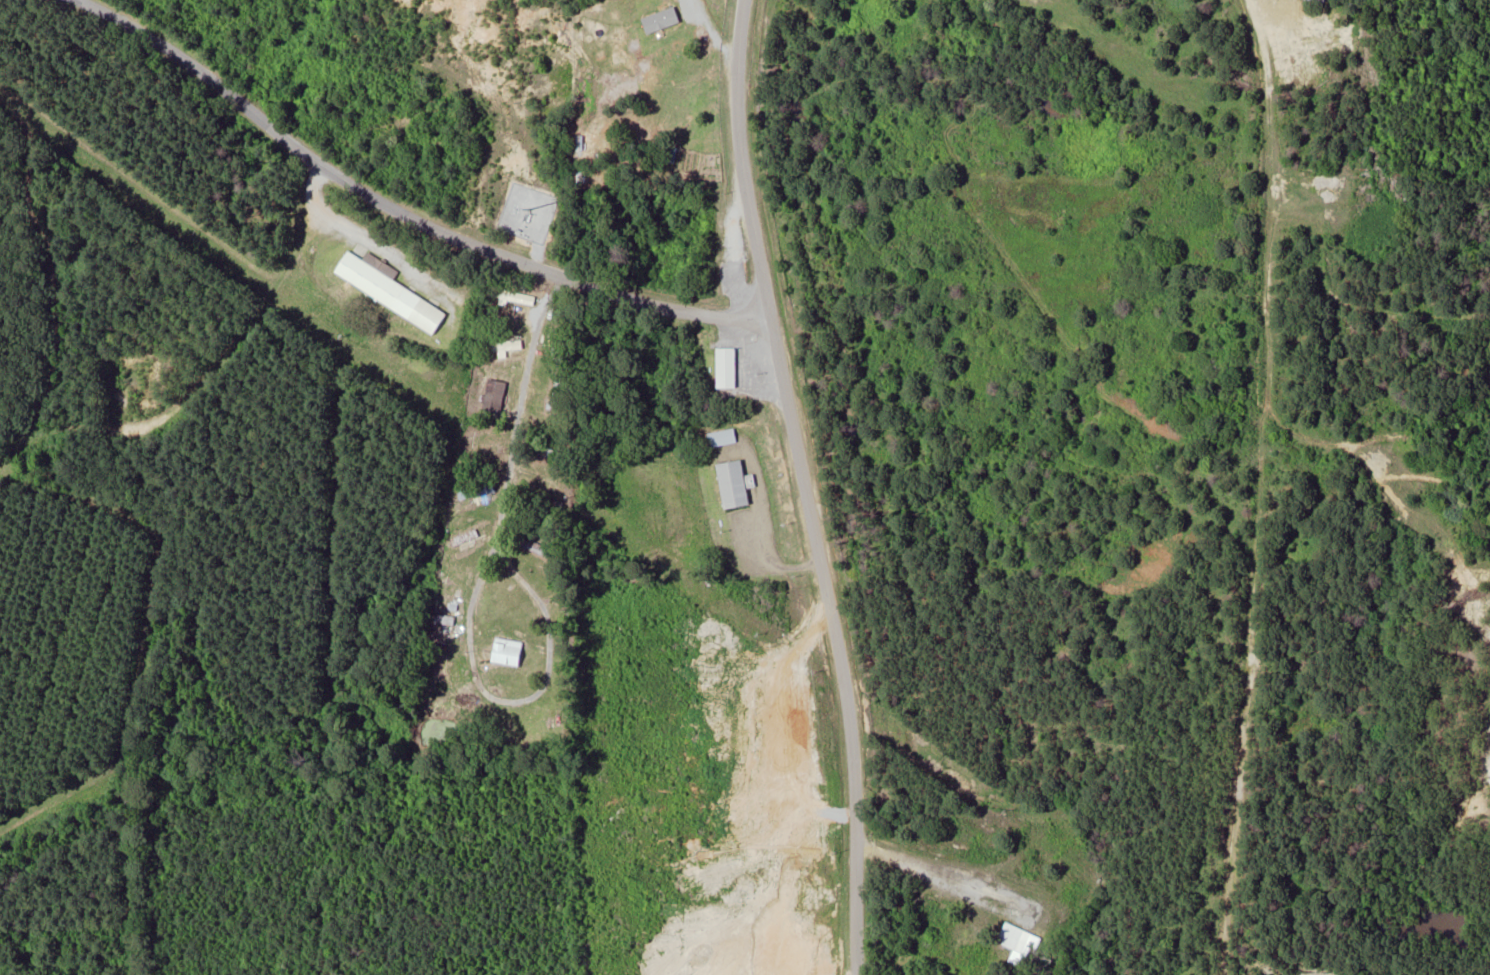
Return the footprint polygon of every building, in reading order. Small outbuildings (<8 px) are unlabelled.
[(681,22),(674,6),(643,19),(650,35),(681,22)] [(449,314),(395,281),(401,271),(369,253),(365,260),(350,251),(336,274),(437,334),(449,314)] [(718,390),(738,390),(738,348),(718,348),(718,390)] [(504,414),(508,383),(489,381),(486,412),(504,414)] [(712,446),(737,443),(736,431),(711,434),(712,446)] [(719,465),(727,510),(752,505),(744,461),(719,465)] [(547,557),(549,550),(526,540),(523,547),(547,557)] [(496,641),(496,665),(523,665),(523,641),(496,641)] [(1024,956),(1034,959),(1042,937),(1006,923),(999,944),(1013,949),(1009,961),(1020,965),(1024,956)]
